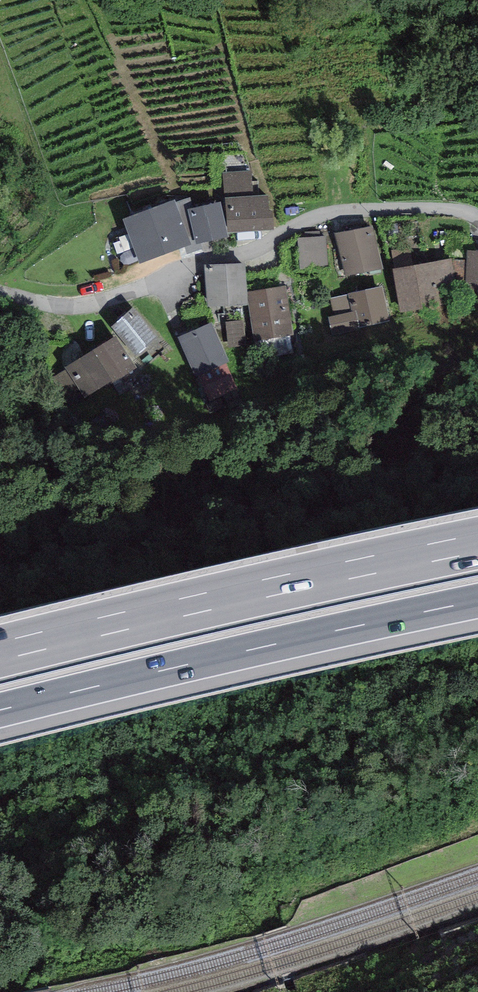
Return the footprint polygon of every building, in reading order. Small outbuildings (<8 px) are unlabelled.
[(252,170),(223,173),(228,234),(274,230),(272,210),(269,211),(268,195),(254,197),(252,170)] [(190,197),(175,202),(191,246),(184,248),(186,255),(202,249),(201,243),(196,244),(188,209),(193,208),(190,197)] [(174,200),(123,219),(139,264),(184,248),(191,246),(175,202),(174,200)] [(193,208),(188,209),(196,244),(201,243),(228,237),(220,202),(193,208)] [(383,268),(373,225),(335,234),(345,276),(383,268)] [(306,237),(297,238),(299,270),(328,268),(326,236),(320,236),(320,230),(305,231),(306,237)] [(466,250),(466,260),(465,283),(465,291),(477,292),(477,250),(466,250)] [(452,258),(392,269),(400,313),(460,302),(456,283),(452,260),(452,258)] [(466,260),(452,260),(456,283),(465,283),(466,260)] [(245,262),(204,265),(207,307),(248,305),(247,292),(245,262)] [(286,286),(247,292),(248,305),(255,342),(293,335),(286,286)] [(390,322),(382,286),(330,298),(334,316),(328,317),(332,334),(390,322)] [(157,336),(132,308),(111,326),(136,355),(157,336)] [(243,320),(226,322),(228,347),(246,346),(243,320)] [(212,322),(178,337),(195,377),(199,376),(210,402),(237,390),(225,364),(229,362),(212,322)] [(117,336),(65,367),(67,370),(48,381),(63,406),(82,395),(86,401),(137,371),(117,336)]
